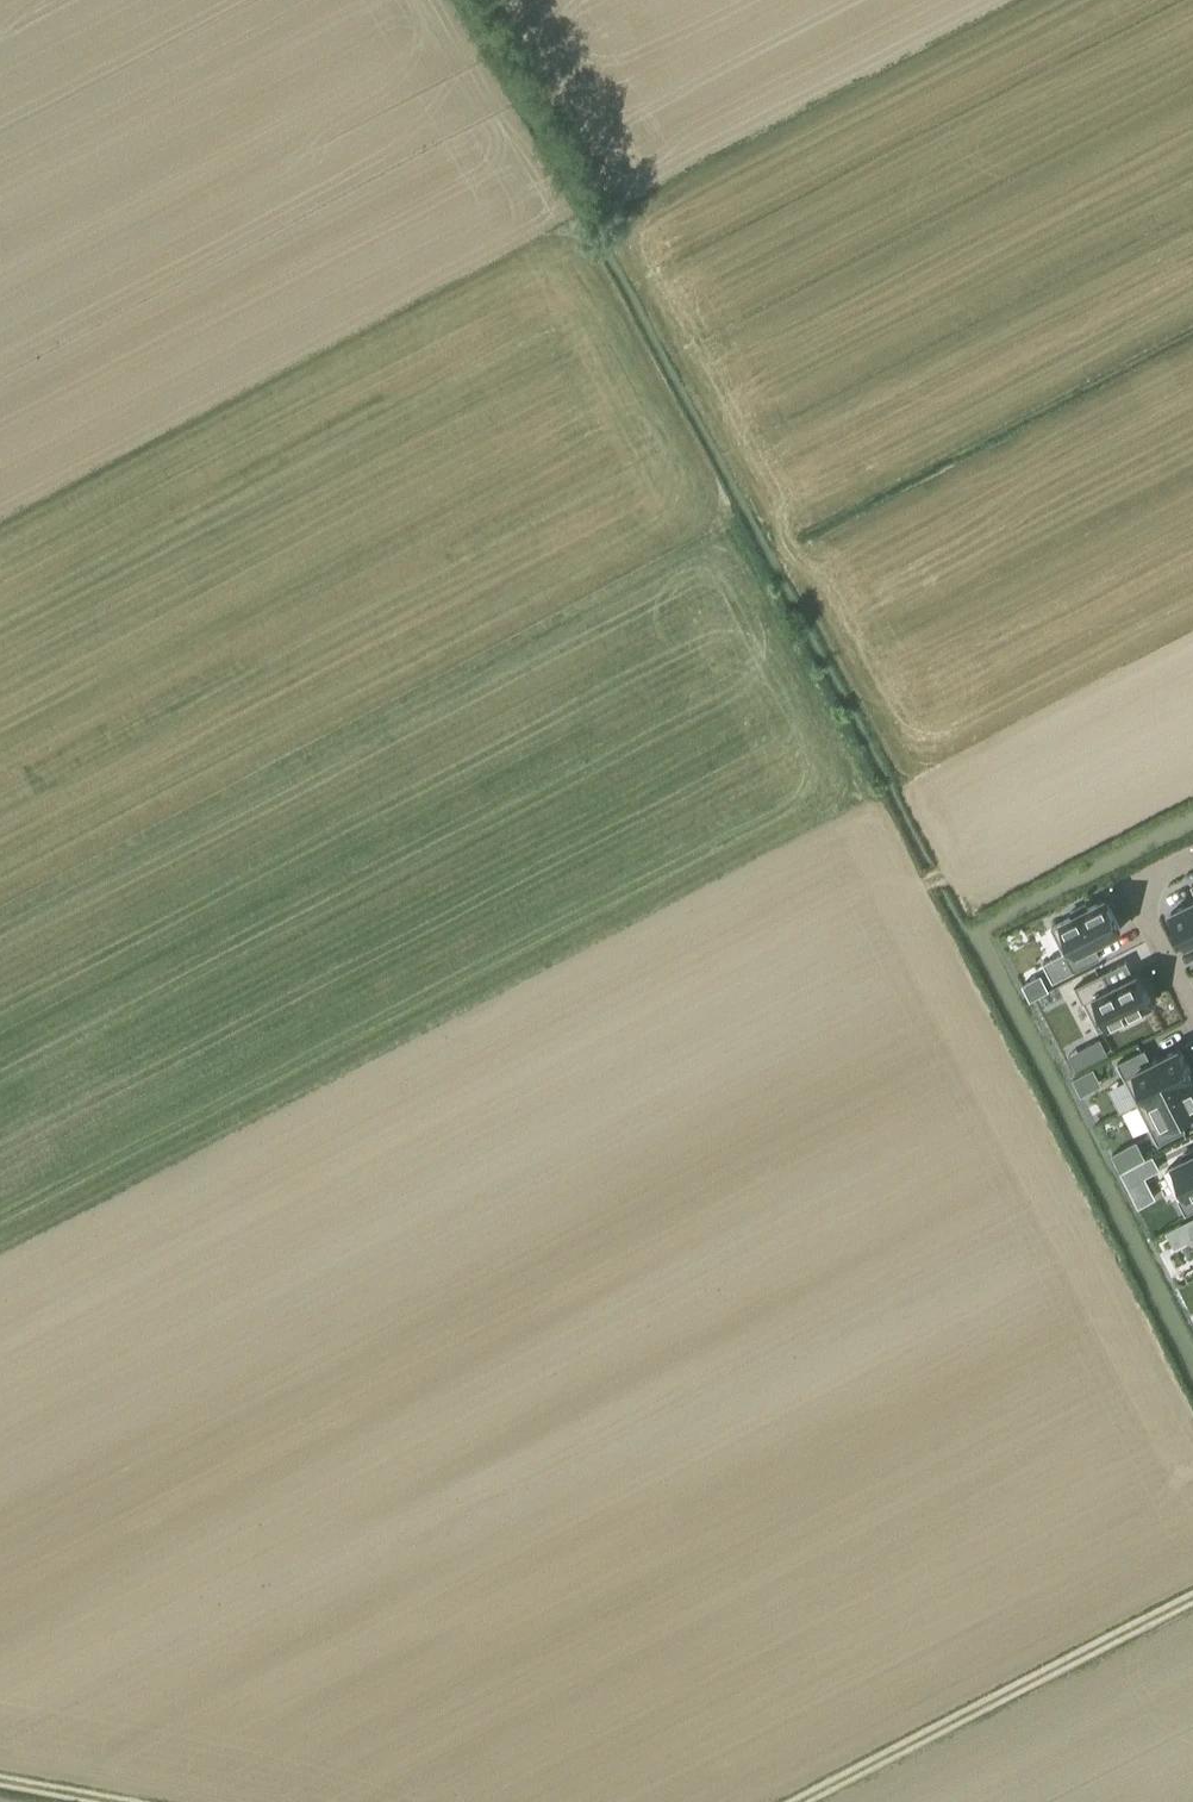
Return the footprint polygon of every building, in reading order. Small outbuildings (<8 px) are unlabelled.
[(1121,929),(1106,899),(1062,921),(1077,951),(1066,956),(1073,970),(1100,957),(1093,943),(1121,929)] [(1171,912),(1187,942),(1192,939),(1192,901),(1171,912)] [(1040,971),(1024,979),(1032,994),(1048,985),(1040,971)] [(1103,973),(1076,986),(1083,1000),(1094,995),(1109,1025),(1153,1002),(1138,972),(1109,986),(1103,973)] [(1100,1038),(1085,1046),(1093,1061),(1108,1053),(1100,1038)] [(1143,1049),(1117,1062),(1124,1076),(1135,1071),(1148,1098),(1192,1075),(1179,1048),(1150,1063),(1143,1049)] [(1192,1075),(1148,1098),(1161,1123),(1151,1129),(1158,1143),(1184,1129),(1177,1116),(1192,1108),(1192,1076),(1192,1075)] [(1174,1164),(1189,1194),(1178,1199),(1186,1213),(1192,1210),(1192,1155),(1174,1164)]
